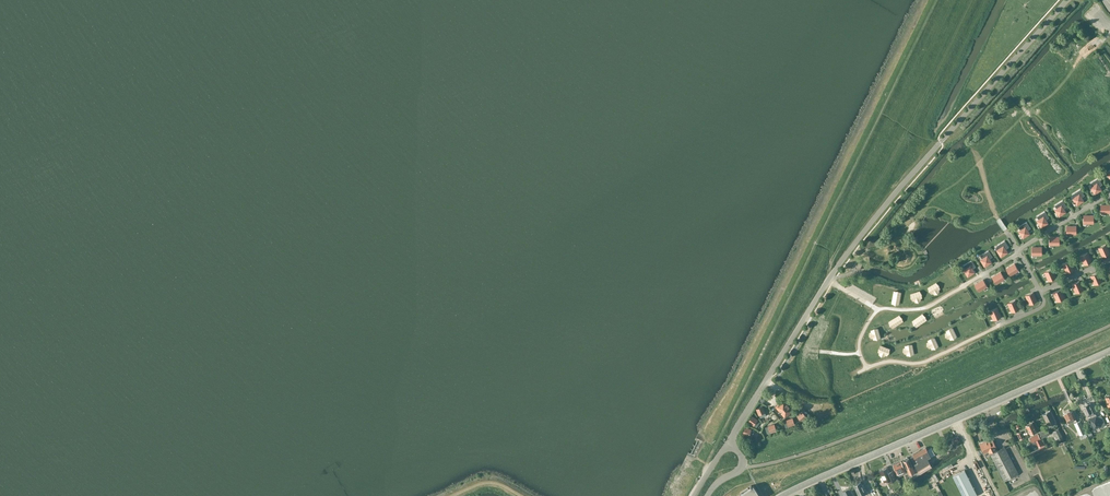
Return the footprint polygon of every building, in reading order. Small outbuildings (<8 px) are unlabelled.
[(1090,187),(1095,194),(1101,190),(1100,187),(1100,186),(1102,184),(1098,178),(1090,183),(1092,186),(1090,187)] [(1073,198),(1077,205),(1083,201),(1082,198),(1082,197),(1085,195),(1080,189),(1072,194),(1074,197),(1073,198)] [(1055,210),(1059,216),(1065,212),(1064,210),(1064,208),(1067,207),(1063,200),(1054,205),(1057,209),(1055,210)] [(1101,212),(1106,212),(1106,213),(1109,213),(1109,215),(1109,205),(1101,205),(1101,212)] [(1037,221),(1041,227),(1048,223),(1046,221),(1046,219),(1049,218),(1045,211),(1037,216),(1039,220),(1037,221)] [(1088,223),(1093,223),(1093,215),(1084,215),(1083,226),(1084,226),(1084,224),(1088,224),(1088,223)] [(1019,231),(1023,238),(1029,234),(1028,231),(1028,230),(1031,228),(1027,222),(1018,227),(1020,230),(1019,231)] [(1070,234),(1076,234),(1076,226),(1066,226),(1066,236),(1067,236),(1067,234),(1070,234)] [(1054,244),(1059,245),(1059,237),(1049,237),(1049,247),(1050,247),(1050,245),(1054,245),(1054,244)] [(997,250),(1001,257),(1007,252),(1006,250),(1006,249),(1009,247),(1005,241),(996,246),(998,249),(997,250)] [(1100,257),(1100,258),(1109,253),(1105,245),(1098,248),(1100,252),(1102,256),(1100,257)] [(1036,255),(1041,255),(1041,247),(1032,247),(1032,257),(1032,255),(1036,255)] [(980,260),(985,266),(991,262),(990,260),(990,258),(992,257),(988,250),(980,255),(982,259),(980,260)] [(1082,265),(1082,266),(1091,262),(1088,253),(1080,256),(1082,260),(1084,264),(1082,265)] [(964,270),(968,276),(974,272),(973,270),(973,268),(976,267),(971,260),(963,266),(965,269),(964,270)] [(1064,274),(1074,270),(1070,261),(1062,264),(1064,268),(1066,272),(1064,274)] [(1006,269),(1010,275),(1015,272),(1015,273),(1018,271),(1019,273),(1020,273),(1014,264),(1006,269)] [(1046,282),(1056,278),(1052,269),(1044,272),(1046,276),(1049,280),(1046,282)] [(992,277),(996,284),(1001,281),(1004,279),(1005,281),(1006,281),(1000,272),(992,277)] [(1093,280),(1095,284),(1092,285),(1092,286),(1102,281),(1098,273),(1090,276),(1092,280),(1093,280)] [(975,284),(978,291),(983,288),(983,289),(987,287),(988,289),(988,288),(983,280),(975,284)] [(1073,294),(1074,294),(1083,290),(1079,281),(1072,284),(1073,288),(1074,288),(1076,293),(1073,294)] [(928,287),(932,293),(940,288),(936,282),(928,287)] [(1064,298),(1060,289),(1053,293),(1055,297),(1055,296),(1057,301),(1055,302),(1055,303),(1064,298)] [(901,292),(894,290),(891,303),(898,304),(901,292)] [(910,294),(913,301),(922,297),(919,290),(910,294)] [(1027,305),(1037,301),(1033,292),(1025,296),(1027,300),(1027,299),(1030,304),(1027,305)] [(1009,313),(1019,309),(1015,300),(1007,303),(1009,307),(1010,307),(1012,312),(1009,313)] [(991,321),(1001,317),(997,308),(989,311),(991,315),(993,319),(991,321)] [(913,320),(917,327),(927,320),(922,313),(913,320)] [(889,321),(893,327),(903,321),(899,315),(889,321)] [(870,330),(873,339),(880,337),(877,328),(870,330)] [(950,339),(957,336),(952,328),(946,331),(950,339)] [(927,340),(932,349),(938,346),(934,337),(927,340)] [(905,345),(907,355),(913,354),(912,344),(905,345)] [(889,348),(881,345),(878,352),(886,355),(889,348)] [(776,406),(773,409),(776,412),(779,409),(782,413),(779,416),(782,418),(785,416),(792,410),(783,400),(776,406)] [(1093,430),(1105,424),(1101,415),(1097,417),(1090,403),(1083,407),(1087,417),(1090,416),(1091,417),(1088,418),(1093,430)] [(765,412),(762,407),(756,409),(759,415),(765,412)] [(1070,422),(1076,419),(1072,410),(1070,411),(1069,410),(1064,412),(1065,413),(1063,414),(1068,424),(1070,423),(1070,422)] [(1049,427),(1056,424),(1049,411),(1042,414),(1049,427)] [(802,421),(806,417),(802,412),(797,416),(802,421)] [(752,416),(748,421),(756,427),(760,422),(752,416)] [(787,421),(789,427),(795,424),(793,418),(787,421)] [(1087,435),(1085,433),(1080,421),(1074,423),(1079,435),(1081,438),(1087,435)] [(1036,432),(1036,431),(1032,423),(1026,426),(1030,434),(1031,434),(1031,435),(1036,433),(1036,432)] [(774,424),(768,426),(770,432),(776,430),(774,424)] [(745,427),(743,433),(752,437),(754,431),(745,427)] [(761,431),(764,436),(769,432),(767,427),(761,431)] [(1042,437),(1049,433),(1047,428),(1039,432),(1042,437)] [(1057,440),(1062,438),(1058,429),(1053,431),(1057,440)] [(1038,447),(1044,444),(1041,438),(1040,439),(1038,434),(1030,438),(1033,446),(1037,444),(1038,447)] [(989,452),(990,454),(997,450),(996,449),(996,447),(992,439),(980,445),(984,453),(988,451),(989,453),(989,452)] [(696,440),(691,455),(696,457),(701,441),(696,440)] [(997,450),(990,454),(1004,481),(1018,474),(1004,447),(997,450)] [(913,456),(911,457),(912,460),(919,473),(931,467),(927,458),(930,457),(926,448),(913,454),(913,456)] [(910,461),(908,458),(907,457),(905,458),(904,460),(903,461),(910,477),(916,475),(916,476),(919,473),(912,460),(910,461)] [(896,474),(905,470),(901,461),(893,465),(895,471),(896,474)] [(887,467),(879,471),(884,482),(888,480),(889,482),(896,479),(892,471),(889,472),(887,467)] [(953,476),(963,495),(974,495),(977,494),(964,470),(953,476)] [(861,491),(864,490),(860,482),(854,485),(858,493),(859,492),(860,495),(862,494),(861,491)] [(738,495),(760,495),(753,486),(752,487),(751,485),(749,487),(750,488),(749,489),(748,487),(740,493),(741,494),(738,495)] [(849,488),(842,491),(844,495),(853,495),(849,488)]
